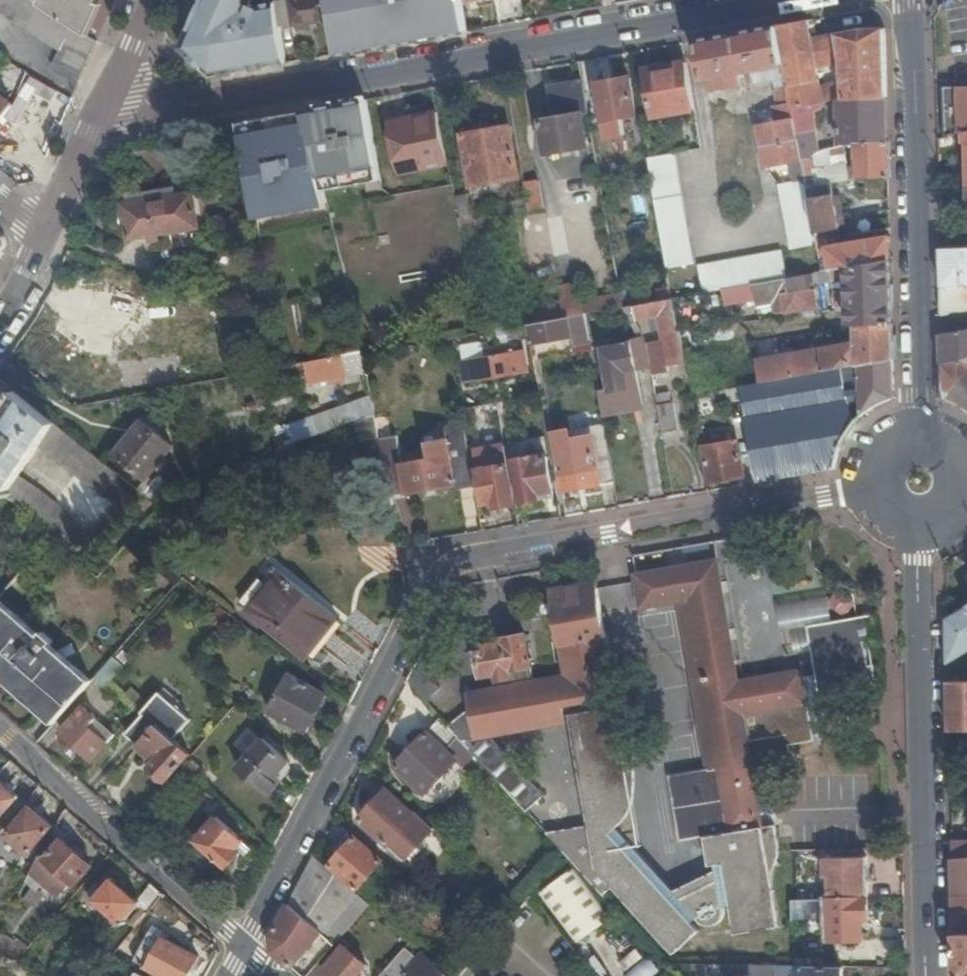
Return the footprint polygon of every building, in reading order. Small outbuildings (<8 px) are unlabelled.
[(98,40),(89,35),(85,32),(41,4),(35,0),(0,0),(0,11),(62,50),(54,68),(55,72),(80,83),(98,40)] [(41,4),(85,32),(99,2),(100,0),(42,0),(41,4)] [(183,45),(212,74),(284,59),(276,4),(261,8),(249,0),(203,0),(183,45)] [(337,48),(469,24),(464,0),(329,0),(337,48)] [(85,32),(89,35),(103,4),(99,2),(85,32)] [(778,25),(793,108),(824,102),(817,65),(842,61),(846,99),(887,98),(885,28),(864,29),(812,39),(809,20),(778,25)] [(802,160),(797,133),(793,108),(778,25),(699,40),(708,91),(741,86),(739,73),(748,72),(750,84),(776,79),(778,90),(777,91),(782,121),(758,126),(766,167),(791,163),(795,182),(779,185),(791,251),(818,246),(818,243),(807,187),(802,160)] [(653,116),(696,109),(688,61),(645,69),(653,116)] [(631,77),(598,83),(604,120),(637,114),(631,77)] [(590,111),(584,82),(552,88),(558,117),(542,120),(547,154),(590,146),(584,112),(590,111)] [(966,134),(966,87),(943,87),(946,139),(962,134),(962,135),(966,134)] [(13,105),(0,95),(0,123),(13,105)] [(846,99),(840,99),(841,145),(857,140),(889,139),(887,98),(846,99)] [(366,100),(304,111),(306,120),(321,179),(380,168),(366,100)] [(402,174),(450,164),(439,112),(391,122),(393,129),(387,131),(392,157),(399,156),(402,174)] [(306,120),(240,132),(258,217),(327,203),(324,191),(322,183),(321,179),(306,120)] [(463,134),(471,186),(521,178),(511,126),(463,134)] [(815,130),(797,133),(802,160),(813,157),(820,151),(815,130)] [(857,140),(858,179),(889,178),(889,139),(857,140)] [(813,157),(802,160),(807,187),(833,182),(849,179),(847,163),(816,168),(814,162),(841,155),(839,145),(820,151),(813,157)] [(653,185),(668,269),(697,263),(677,153),(650,159),(655,184),(653,185)] [(382,180),(380,168),(321,179),(322,183),(324,191),(382,180)] [(527,180),(531,203),(543,200),(539,177),(527,180)] [(833,182),(807,187),(818,243),(824,242),(822,232),(841,229),(833,182)] [(195,193),(126,203),(132,239),(151,236),(152,241),(161,240),(160,234),(201,227),(195,193)] [(824,242),(818,243),(818,246),(823,271),(834,270),(892,259),(891,236),(825,248),(824,242)] [(945,315),(966,315),(966,247),(942,247),(944,287),(945,315)] [(752,284),(785,278),(781,251),(698,266),(703,293),(752,284)] [(892,259),(834,270),(836,281),(850,279),(850,290),(837,291),(837,305),(851,304),(852,323),(893,322),(892,259)] [(52,290),(44,307),(103,339),(112,324),(122,330),(138,302),(92,277),(81,294),(86,296),(81,306),(52,290)] [(793,293),(790,277),(785,278),(752,284),(755,300),(777,296),(780,313),(788,312),(788,314),(820,309),(817,289),(793,293)] [(582,283),(559,287),(562,301),(565,317),(570,317),(585,314),(586,314),(584,300),(582,283)] [(659,301),(673,299),(671,287),(657,290),(659,301)] [(679,331),(673,299),(659,301),(628,306),(629,312),(635,311),(636,320),(653,317),(660,316),(660,320),(662,335),(679,331)] [(535,323),(565,317),(562,301),(532,307),(535,323)] [(532,323),(530,324),(533,343),(574,336),(570,317),(565,317),(535,323),(532,323)] [(893,322),(852,323),(852,325),(858,325),(858,343),(759,360),(763,382),(857,365),(862,364),(895,358),(893,322)] [(945,335),(946,364),(966,359),(966,331),(945,335)] [(623,344),(603,347),(610,391),(630,387),(627,372),(637,370),(632,342),(630,343),(629,337),(622,339),(623,344)] [(465,360),(469,382),(530,371),(526,348),(465,360)] [(342,355),(345,375),(367,371),(364,354),(363,351),(342,355)] [(342,355),(306,362),(310,382),(345,375),(342,355)] [(857,365),(763,382),(742,386),(757,481),(836,467),(837,461),(839,454),(842,446),(845,440),(849,433),(854,427),(858,421),(848,396),(862,394),(862,416),(868,410),(874,407),(880,403),(889,398),(895,397),(895,358),(862,364),(862,389),(848,391),(845,376),(858,374),(857,365)] [(946,364),(947,398),(958,403),(966,408),(966,359),(946,364)] [(73,391),(68,401),(75,407),(81,396),(73,391)] [(16,392),(0,416),(0,490),(53,537),(70,552),(89,531),(47,495),(19,478),(40,446),(103,498),(120,476),(16,392)] [(675,399),(657,402),(663,431),(680,427),(675,399)] [(375,417),(373,401),(358,404),(361,419),(375,417)] [(464,420),(464,422),(472,420),(470,407),(462,409),(464,420)] [(386,416),(375,417),(379,440),(385,469),(402,465),(401,464),(396,435),(390,436),(386,416)] [(295,443),(320,434),(315,420),(291,428),(295,443)] [(456,488),(475,485),(464,422),(464,420),(445,423),(447,429),(457,483),(456,483),(456,488)] [(142,421),(115,455),(146,481),(173,446),(142,421)] [(592,427),(571,430),(573,441),(594,437),(592,427)] [(402,465),(385,469),(390,495),(456,483),(457,483),(447,429),(437,432),(439,439),(428,442),(431,457),(401,464),(402,465)] [(553,433),(562,492),(601,485),(594,437),(573,441),(571,430),(553,433)] [(704,446),(710,481),(744,475),(739,440),(704,446)] [(506,445),(476,450),(484,503),(495,500),(496,508),(516,504),(506,445)] [(548,455),(515,460),(522,503),(542,499),(541,495),(554,492),(548,455)] [(353,471),(335,477),(331,465),(308,474),(321,510),(362,495),(353,471)] [(711,853),(769,851),(757,781),(800,774),(796,754),(817,750),(815,740),(808,705),(870,696),(866,676),(866,675),(877,673),(877,672),(871,632),(861,633),(799,643),(802,671),(739,682),(718,561),(637,575),(638,582),(643,609),(680,603),(709,769),(669,776),(681,841),(708,836),(711,853)] [(281,572),(274,566),(242,605),(249,611),(281,572)] [(16,579),(22,572),(15,567),(9,573),(16,579)] [(305,655),(337,617),(281,572),(249,611),(305,655)] [(545,830),(569,857),(636,855),(624,843),(627,842),(628,840),(631,838),(632,836),(634,834),(636,832),(639,829),(641,825),(642,823),(643,820),(644,816),(645,813),(645,809),(644,805),(645,801),(644,798),(629,706),(619,707),(599,589),(598,582),(552,590),(567,677),(544,681),(469,693),(477,739),(565,723),(562,706),(571,704),(592,824),(545,830)] [(40,636),(0,600),(0,616),(32,645),(40,636)] [(950,662),(966,652),(966,608),(949,618),(950,662)] [(85,691),(44,655),(52,647),(40,636),(32,645),(0,616),(0,666),(60,719),(85,691)] [(526,635),(503,639),(504,644),(483,649),(478,644),(473,650),(478,654),(479,659),(477,659),(479,666),(480,666),(482,675),(498,673),(499,681),(513,678),(512,671),(532,667),(526,635)] [(85,691),(93,682),(52,647),(44,655),(85,691)] [(125,666),(114,658),(96,679),(106,688),(125,666)] [(417,662),(408,679),(427,701),(441,689),(417,662)] [(289,673),(269,712),(308,732),(329,693),(289,673)] [(951,731),(966,731),(966,680),(950,681),(951,731)] [(128,738),(169,691),(164,687),(143,712),(144,713),(125,735),(128,738)] [(180,701),(169,691),(128,738),(156,762),(150,768),(166,782),(191,754),(174,739),(192,719),(176,706),(180,701)] [(91,727),(98,719),(86,707),(63,732),(95,760),(109,743),(91,727)] [(447,750),(460,736),(442,717),(397,766),(426,794),(457,760),(447,750)] [(116,734),(98,719),(91,727),(109,743),(116,734)] [(264,738),(240,766),(271,794),(282,781),(277,776),(290,762),(264,738)] [(217,818),(226,808),(181,768),(172,778),(217,818)] [(0,779),(0,819),(20,796),(0,779)] [(177,789),(169,781),(166,785),(174,792),(177,789)] [(166,785),(152,801),(160,808),(174,792),(166,785)] [(387,789),(359,820),(387,846),(416,815),(387,789)] [(31,806),(7,834),(28,854),(53,826),(31,806)] [(244,841),(217,818),(197,840),(228,867),(242,852),(238,848),(244,841)] [(62,840),(52,835),(41,854),(47,858),(62,840)] [(355,836),(329,865),(357,890),(383,861),(355,836)] [(63,840),(62,840),(47,858),(46,859),(74,885),(92,865),(63,840)] [(238,848),(242,852),(246,856),(252,848),(244,841),(238,848)] [(954,842),(954,859),(966,858),(966,842),(954,842)] [(732,902),(777,900),(769,851),(711,853),(714,867),(726,865),(732,902)] [(636,855),(569,857),(609,900),(619,892),(630,904),(679,903),(636,855)] [(370,904),(315,856),(271,936),(273,952),(301,975),(308,975),(335,945),(370,904)] [(831,899),(869,898),(868,856),(825,857),(826,875),(830,875),(831,891),(826,891),(827,899),(831,899)] [(954,859),(955,898),(966,898),(966,858),(954,859)] [(163,895),(152,885),(138,901),(112,878),(93,899),(120,924),(136,906),(146,915),(163,895)] [(549,878),(534,893),(548,913),(566,900),(549,878)] [(870,918),(869,898),(831,899),(833,940),(864,939),(863,918),(870,918)] [(955,898),(955,934),(966,934),(966,898),(955,898)] [(782,929),(777,900),(732,902),(738,936),(782,929)] [(708,935),(679,903),(630,904),(681,960),(708,935)] [(721,910),(706,917),(711,923),(712,924),(713,925),(715,925),(717,926),(719,924),(721,923),(722,922),(723,919),(721,910)] [(955,934),(956,975),(966,975),(966,934),(955,934)] [(147,967),(162,975),(188,975),(199,957),(164,937),(147,967)] [(328,974),(331,975),(360,975),(359,975),(367,966),(361,959),(364,956),(357,950),(354,953),(346,946),(341,951),(335,945),(308,975),(326,975),(328,974)] [(635,949),(621,962),(631,974),(646,960),(635,949)] [(409,951),(396,966),(407,975),(448,975),(433,963),(429,968),(409,951)] [(629,975),(630,975),(655,975),(661,971),(653,959),(629,975)] [(671,970),(675,975),(689,975),(776,975),(788,975),(844,975),(844,966),(792,965),(666,964),(671,970)] [(380,975),(392,975),(396,972),(389,966),(380,975)]
